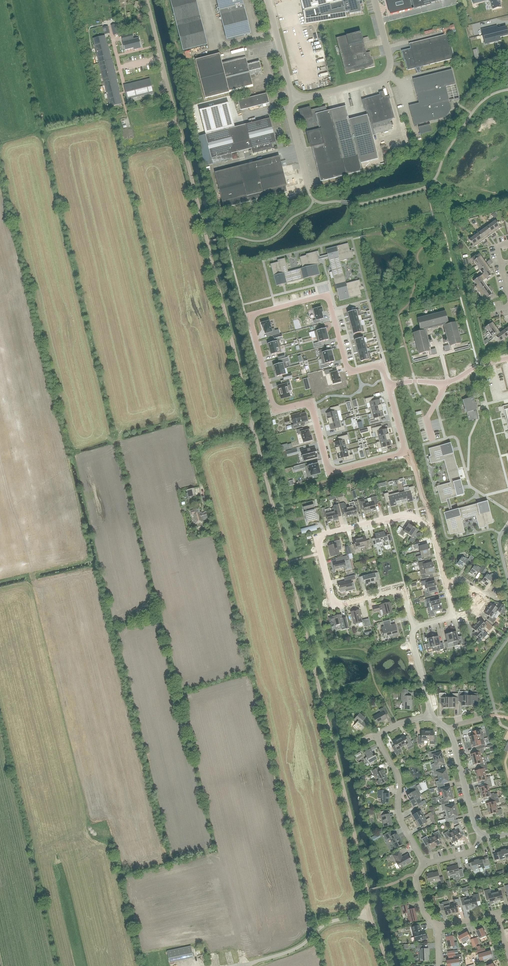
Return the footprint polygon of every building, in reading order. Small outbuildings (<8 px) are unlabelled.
[(207,45),(196,0),(170,0),(183,51),(207,45)] [(250,34),(242,0),(216,0),(226,40),(250,34)] [(356,0),(300,0),(306,23),(310,23),(310,22),(314,22),(314,21),(318,21),(318,20),(322,20),(322,19),(326,19),(326,18),(334,17),(334,16),(349,12),(349,14),(361,12),(360,5),(362,4),(359,5),(359,2),(357,2),(356,0)] [(391,14),(431,4),(431,3),(441,0),(388,0),(391,14)] [(492,9),(501,7),(500,4),(499,0),(490,0),(492,9)] [(443,26),(444,33),(456,32),(455,25),(443,26)] [(506,27),(497,29),(496,26),(481,30),(484,41),(489,39),(490,42),(500,40),(499,37),(507,35),(506,27)] [(361,32),(346,36),(336,38),(344,69),(346,74),(375,67),(372,57),(371,57),(370,52),(366,53),(364,43),(369,42),(368,37),(362,38),(361,32)] [(404,57),(404,58),(407,70),(454,58),(448,34),(409,44),(410,49),(402,51),(403,58),(404,57)] [(124,41),(122,41),(125,52),(125,50),(133,48),(133,50),(141,48),(138,37),(133,39),(124,41)] [(94,41),(93,41),(99,63),(104,82),(103,82),(109,104),(109,103),(117,101),(118,102),(121,101),(119,95),(119,93),(119,92),(116,79),(117,79),(115,73),(115,71),(112,60),(111,60),(108,47),(108,46),(107,47),(107,45),(105,38),(102,39),(102,40),(94,42),(94,41)] [(247,64),(245,57),(221,63),(219,54),(195,60),(205,99),(253,87),(250,76),(262,73),(259,61),(247,64)] [(444,102),(441,88),(455,84),(451,70),(413,79),(416,94),(417,94),(418,96),(417,96),(420,108),(410,110),(414,125),(446,117),(451,109),(449,101),(444,102)] [(128,93),(125,93),(127,100),(153,93),(150,79),(126,85),(128,93)] [(367,115),(348,120),(352,132),(353,131),(354,138),(353,138),(360,163),(378,159),(372,135),(375,134),(392,129),(390,119),(394,118),(389,98),(390,98),(389,96),(385,97),(383,91),(379,93),(380,96),(363,101),(367,115)] [(240,111),(269,103),(266,94),(238,101),(240,111)] [(205,135),(198,137),(205,166),(212,164),(222,161),(226,162),(226,161),(232,159),(231,154),(235,153),(251,149),(253,154),(272,149),(271,144),(276,143),(269,119),(245,125),(234,128),(228,103),(199,111),(205,135)] [(353,131),(352,132),(345,107),(346,106),(327,111),(325,106),(309,111),(309,109),(302,111),(303,115),(302,115),(302,118),(304,118),(308,134),(320,182),(362,171),(353,138),(354,138),(353,131)] [(430,124),(418,127),(420,134),(432,131),(430,124)] [(279,156),(247,164),(254,194),(285,187),(287,186),(279,156)] [(222,203),(254,194),(247,164),(214,172),(222,203)] [(254,194),(222,203),(223,208),(287,193),(285,187),(254,194)] [(491,224),(496,231),(502,226),(499,222),(497,223),(495,220),(491,224)] [(486,227),(492,234),(496,231),(491,224),(486,227)] [(487,237),(492,234),(486,227),(482,230),(487,237)] [(482,230),(478,233),(483,241),(487,237),(482,230)] [(479,244),(483,241),(478,233),(473,236),(479,244)] [(472,248),(479,244),(473,236),(469,240),(473,245),(471,246),(472,248)] [(276,263),(270,264),(276,286),(281,285),(282,285),(287,283),(286,282),(291,280),(291,282),(298,280),(298,279),(303,277),(303,279),(314,276),(320,275),(317,265),(320,264),(318,260),(328,257),(330,265),(331,265),(333,270),(331,270),(332,272),(331,272),(332,272),(333,278),(338,295),(337,295),(337,296),(338,296),(339,301),(361,295),(360,290),(358,290),(357,288),(361,287),(359,280),(346,283),(340,261),(353,258),(352,250),(348,251),(347,249),(349,249),(348,243),(326,249),(327,255),(320,257),(318,251),(306,254),(306,255),(299,257),(302,268),(288,272),(284,258),(277,260),(278,264),(276,265),(276,263)] [(476,266),(484,260),(479,254),(476,256),(475,255),(471,258),(473,261),(476,266)] [(484,260),(476,266),(480,270),(487,265),(484,260)] [(487,265),(480,270),(483,274),(490,269),(487,265)] [(481,276),(484,280),(491,275),(489,272),(491,271),(490,269),(483,274),(481,276)] [(475,287),(482,282),(484,280),(481,276),(473,281),(475,283),(473,285),(475,287)] [(485,286),(482,282),(475,287),(478,291),(485,286)] [(481,296),(488,290),(485,286),(478,291),(481,296)] [(488,290),(481,296),(484,300),(486,299),(488,298),(489,296),(491,295),(488,290)] [(316,320),(313,321),(314,324),(320,322),(319,319),(323,318),(321,312),(322,312),(321,307),(313,309),(316,320)] [(358,309),(347,312),(349,318),(357,316),(360,315),(358,309)] [(423,330),(413,333),(418,354),(429,351),(430,355),(437,354),(436,348),(430,350),(429,343),(432,343),(431,339),(428,340),(425,330),(443,325),(447,339),(443,340),(444,343),(448,342),(448,345),(443,347),(445,352),(452,350),(450,346),(461,343),(455,322),(445,325),(445,323),(448,322),(445,311),(417,319),(420,329),(422,328),(423,330)] [(485,327),(488,332),(495,327),(491,320),(489,322),(490,324),(485,327)] [(269,322),(261,324),(262,329),(263,328),(265,335),(269,334),(270,337),(279,335),(278,331),(275,332),(274,329),(271,330),(269,322)] [(361,326),(351,329),(353,334),(364,331),(362,326),(361,326)] [(495,327),(488,332),(491,336),(494,334),(499,331),(495,327)] [(325,328),(314,331),(315,337),(317,337),(327,334),(325,328)] [(495,336),(499,341),(506,337),(507,335),(504,330),(500,333),(499,331),(494,334),(495,336)] [(327,334),(317,337),(318,342),(328,340),(327,334)] [(363,337),(354,340),(356,345),(365,343),(363,337)] [(279,340),(268,343),(269,349),(279,346),(281,346),(279,340)] [(365,343),(356,345),(357,351),(366,348),(366,349),(367,348),(366,343),(365,343)] [(279,346),(269,349),(271,355),(281,352),(279,346)] [(325,349),(319,350),(321,359),(333,356),(331,350),(325,352),(325,349)] [(367,354),(359,356),(360,362),(371,359),(370,353),(367,353),(367,354)] [(333,356),(321,359),(323,365),(320,365),(321,369),(328,367),(327,363),(334,362),(333,356)] [(279,364),(273,365),(275,371),(284,369),(286,368),(285,362),(289,361),(288,358),(278,360),(279,364)] [(284,369),(275,371),(276,377),(286,374),(284,369)] [(333,384),(341,382),(339,377),(338,378),(337,371),(333,373),(332,369),(324,371),(325,375),(330,374),(333,384)] [(351,387),(348,388),(347,385),(345,385),(346,391),(357,388),(355,378),(349,380),(351,387)] [(284,385),(278,386),(279,390),(278,391),(279,394),(280,395),(281,399),(289,396),(287,388),(291,387),(289,379),(283,381),(284,385)] [(373,397),(365,399),(366,403),(369,403),(370,407),(370,408),(381,405),(379,399),(374,401),(373,397)] [(479,419),(477,411),(475,403),(473,397),(473,398),(463,400),(469,422),(476,420),(479,419)] [(370,407),(369,408),(371,413),(382,410),(381,405),(370,408),(370,407)] [(338,406),(330,408),(331,412),(326,413),(328,419),(338,416),(337,411),(340,410),(338,406)] [(382,410),(371,413),(372,418),(369,419),(370,423),(380,421),(379,417),(384,416),(382,410)] [(293,425),(286,426),(287,430),(298,427),(305,425),(304,422),(307,421),(305,413),(299,415),(299,413),(291,416),(293,425)] [(338,416),(328,419),(329,424),(339,421),(338,416)] [(339,421),(329,424),(330,430),(335,429),(336,432),(345,430),(344,426),(342,426),(340,421),(339,421)] [(381,426),(371,429),(373,433),(374,432),(376,438),(378,437),(388,434),(387,428),(382,430),(381,426)] [(303,429),(297,430),(298,435),(301,434),(303,443),(312,440),(311,436),(310,436),(308,430),(303,432),(303,429)] [(388,434),(378,437),(379,442),(390,440),(388,434)] [(347,435),(338,437),(339,441),(334,442),(335,448),(346,445),(346,446),(348,445),(347,440),(348,439),(347,435)] [(379,442),(376,443),(378,449),(381,448),(382,452),(387,450),(386,446),(391,445),(390,440),(379,442)] [(450,443),(428,449),(430,454),(432,454),(432,456),(428,457),(430,464),(444,460),(450,483),(436,486),(441,503),(447,502),(450,511),(443,513),(449,535),(455,533),(454,531),(456,530),(457,534),(465,532),(461,519),(475,515),(479,529),(486,527),(485,523),(487,522),(488,524),(493,523),(487,501),(482,502),(481,502),(482,502),(477,504),(477,505),(472,507),(472,505),(465,507),(465,508),(460,510),(460,508),(452,510),(448,499),(464,495),(463,489),(460,478),(458,479),(457,474),(459,473),(458,472),(458,471),(457,466),(455,458),(453,459),(452,454),(453,453),(452,448),(450,443)] [(346,445),(335,448),(337,453),(347,451),(347,450),(346,446),(346,445)] [(307,450),(302,451),(304,460),(317,457),(314,448),(310,449),(309,448),(309,449),(307,450),(307,449),(307,450)] [(347,451),(337,453),(338,459),(343,458),(344,461),(354,459),(352,455),(350,455),(348,450),(347,450),(347,451)] [(309,466),(305,467),(307,473),(309,472),(310,475),(311,475),(311,476),(316,475),(316,474),(320,473),(317,464),(309,466)] [(409,489),(404,491),(404,492),(407,502),(413,501),(411,496),(415,495),(413,487),(409,488),(409,489)] [(399,492),(393,494),(396,505),(402,504),(399,493),(399,492)] [(388,493),(384,494),(386,503),(389,502),(391,507),(396,505),(393,494),(388,495),(388,493)] [(368,502),(371,512),(376,510),(374,504),(378,503),(376,496),(370,498),(371,502),(368,502)] [(364,499),(362,499),(358,500),(360,506),(363,505),(365,513),(371,512),(368,502),(365,503),(364,499)] [(350,507),(352,516),(357,515),(356,508),(359,507),(357,501),(354,502),(349,503),(350,507)] [(350,507),(347,508),(346,504),(344,503),(339,504),(341,511),(345,511),(347,518),(352,516),(350,507)] [(333,521),(339,520),(337,513),(340,512),(338,504),(333,506),(333,507),(333,508),(330,509),(333,521)] [(328,523),(333,521),(330,509),(325,510),(324,508),(321,508),(323,516),(326,515),(328,523)] [(191,515),(193,515),(195,524),(203,522),(202,517),(205,516),(205,517),(207,516),(206,512),(204,512),(204,513),(202,514),(201,512),(200,512),(199,512),(198,509),(193,510),(190,511),(191,515)] [(317,520),(314,510),(304,512),(307,522),(317,520)] [(408,535),(413,527),(409,524),(404,530),(402,529),(399,534),(402,536),(405,533),(408,535)] [(418,530),(413,527),(408,535),(411,537),(409,541),(412,543),(416,538),(414,536),(418,530)] [(382,543),(383,546),(389,545),(388,541),(391,540),(389,534),(385,535),(384,532),(379,533),(382,543)] [(373,545),(382,543),(379,533),(375,534),(376,538),(371,539),(373,545)] [(359,538),(361,548),(365,547),(366,550),(372,549),(370,542),(367,543),(365,537),(359,538)] [(357,549),(361,548),(359,538),(352,540),(354,546),(351,547),(352,554),(358,552),(357,549)] [(337,546),(341,545),(340,540),(334,541),(335,544),(328,546),(331,556),(339,554),(337,546)] [(414,545),(415,549),(419,548),(420,552),(429,550),(428,544),(420,546),(420,543),(414,545)] [(430,555),(429,550),(420,552),(421,555),(416,557),(418,561),(424,559),(423,557),(430,555)] [(333,563),(334,569),(344,567),(345,571),(352,569),(349,555),(339,558),(339,561),(333,563)] [(462,556),(461,558),(459,557),(456,563),(457,564),(456,565),(462,569),(466,562),(469,565),(474,558),(471,555),(468,560),(462,556)] [(419,567),(420,571),(433,568),(432,562),(425,564),(424,561),(418,563),(419,567)] [(481,573),(485,567),(482,565),(480,568),(475,565),(469,573),(474,577),(478,571),(481,573)] [(433,568),(420,571),(421,575),(422,579),(428,577),(428,575),(435,573),(433,568)] [(368,575),(371,585),(375,583),(375,580),(379,579),(377,572),(368,575)] [(495,574),(494,574),(493,574),(492,574),(491,574),(490,575),(487,573),(481,582),(487,586),(491,580),(493,582),(498,575),(495,574)] [(345,581),(338,583),(340,591),(345,589),(345,592),(355,589),(353,582),(351,583),(351,581),(355,579),(354,575),(348,577),(349,580),(345,581)] [(366,586),(371,585),(368,575),(359,577),(361,583),(365,582),(366,586)] [(422,586),(424,585),(425,589),(427,588),(436,586),(435,581),(428,583),(427,580),(421,581),(422,586)] [(437,591),(436,586),(427,588),(428,592),(424,593),(425,598),(431,596),(430,593),(437,591)] [(434,597),(425,599),(427,608),(432,607),(432,606),(441,604),(439,599),(434,600),(434,597)] [(381,604),(381,605),(373,607),(374,612),(379,611),(378,610),(381,609),(380,608),(382,608),(384,615),(392,613),(389,602),(381,604)] [(505,611),(505,610),(503,609),(504,607),(499,603),(498,605),(496,607),(491,604),(487,609),(496,614),(498,611),(500,613),(502,614),(503,614),(505,611)] [(442,610),(441,604),(432,606),(432,607),(427,608),(428,611),(430,618),(436,616),(435,611),(442,610)] [(494,617),(496,614),(487,609),(484,613),(489,617),(487,620),(493,623),(496,619),(494,617)] [(365,627),(370,625),(369,619),(362,620),(359,610),(351,612),(354,624),(364,622),(365,627)] [(329,622),(333,621),(335,626),(340,624),(342,630),(348,628),(346,617),(342,618),(341,614),(338,615),(338,614),(336,615),(336,616),(328,618),(329,622)] [(485,628),(487,630),(489,631),(493,627),(486,621),(484,623),(480,619),(476,623),(483,630),(485,628)] [(383,622),(384,627),(382,627),(384,637),(397,634),(395,624),(391,625),(390,620),(383,622)] [(476,623),(472,628),(475,631),(473,633),(474,634),(479,639),(481,636),(484,638),(487,634),(483,630),(476,623)] [(456,632),(451,633),(454,646),(464,644),(462,636),(458,637),(456,632)] [(454,646),(451,633),(445,634),(447,641),(444,642),(446,648),(450,647),(454,646)] [(438,636),(433,637),(436,651),(437,651),(439,651),(440,650),(444,649),(443,643),(440,643),(438,636)] [(428,653),(436,651),(433,637),(427,639),(429,644),(424,645),(425,650),(427,650),(428,653)] [(401,692),(401,701),(402,701),(402,710),(411,710),(411,706),(412,706),(412,702),(411,702),(411,696),(407,696),(407,693),(401,692)] [(458,701),(458,692),(458,694),(452,694),(452,698),(449,698),(449,708),(455,708),(455,703),(458,703),(458,701)] [(458,692),(458,701),(462,701),(462,706),(468,706),(468,696),(464,696),(464,692),(458,692)] [(439,693),(439,701),(439,704),(443,704),(443,708),(449,708),(449,698),(445,698),(445,694),(439,693)] [(478,702),(478,699),(478,693),(472,693),(472,695),(471,695),(471,696),(468,696),(468,706),(474,706),(474,702),(478,702)] [(385,715),(388,714),(384,707),(379,710),(381,713),(373,717),(377,723),(386,718),(385,715)] [(361,730),(366,724),(363,721),(365,718),(359,713),(354,720),(357,722),(354,726),(357,728),(358,727),(361,730)] [(473,736),(470,737),(471,742),(480,740),(480,739),(484,738),(483,733),(482,733),(481,729),(472,732),(473,736)] [(427,731),(425,731),(425,730),(422,730),(421,736),(418,736),(418,744),(421,744),(421,743),(424,743),(424,741),(427,741),(427,731)] [(427,731),(427,741),(430,741),(430,744),(436,745),(436,737),(433,737),(433,736),(433,731),(427,731)] [(398,739),(403,747),(406,745),(407,747),(412,745),(407,736),(405,737),(404,736),(398,739)] [(483,748),(486,747),(485,744),(486,744),(484,738),(480,739),(480,740),(471,742),(472,747),(479,746),(479,749),(483,748)] [(399,748),(403,747),(398,739),(393,742),(394,745),(392,747),(396,755),(402,752),(399,748)] [(471,754),(472,759),(481,757),(481,754),(484,753),(483,748),(479,749),(477,749),(477,752),(471,754)] [(370,749),(364,752),(367,757),(366,758),(370,765),(374,763),(373,761),(377,759),(374,753),(373,754),(370,749)] [(434,760),(443,758),(441,752),(436,754),(435,751),(428,752),(429,758),(433,757),(434,760)] [(485,756),(481,757),(472,759),(474,765),(480,763),(481,766),(487,765),(485,756)] [(444,764),(443,758),(434,760),(435,763),(431,764),(433,770),(440,768),(439,765),(444,764)] [(477,776),(486,774),(485,771),(488,770),(487,765),(481,766),(482,769),(475,771),(477,776)] [(376,775),(379,780),(377,781),(377,782),(378,784),(379,785),(381,784),(388,780),(384,774),(386,774),(383,769),(380,771),(378,768),(372,771),(375,776),(376,775)] [(438,778),(447,775),(445,770),(440,771),(440,768),(433,770),(434,775),(437,775),(438,778)] [(487,777),(486,774),(477,776),(478,782),(484,780),(485,783),(491,781),(490,776),(487,777)] [(437,787),(444,785),(443,783),(448,781),(447,775),(438,778),(439,781),(436,782),(437,787)] [(481,793),(490,791),(489,787),(493,786),(491,781),(485,783),(486,786),(479,788),(481,793)] [(445,788),(444,785),(437,787),(438,793),(442,792),(443,795),(451,793),(450,787),(445,788)] [(410,801),(418,796),(421,795),(419,791),(416,786),(410,789),(412,792),(407,795),(410,801)] [(378,798),(382,798),(382,803),(388,804),(388,794),(384,793),(384,791),(378,790),(378,798)] [(491,794),(490,791),(481,793),(482,798),(489,797),(489,800),(492,799),(496,798),(494,793),(491,794)] [(441,805),(449,803),(448,800),(453,799),(451,793),(443,795),(443,798),(440,799),(441,805)] [(420,807),(421,806),(426,803),(424,800),(421,802),(418,796),(410,801),(413,807),(418,804),(420,807)] [(488,809),(497,807),(496,803),(500,802),(498,797),(496,798),(492,799),(493,802),(487,804),(488,809)] [(445,813),(456,810),(454,805),(449,806),(449,803),(441,805),(443,810),(444,810),(445,813)] [(424,811),(421,806),(420,807),(416,809),(417,812),(412,815),(415,821),(424,816),(421,813),(424,811)] [(498,810),(497,807),(488,809),(489,814),(496,813),(496,816),(503,814),(501,809),(498,810)] [(457,816),(456,810),(445,813),(446,816),(444,817),(446,822),(453,820),(452,817),(457,816)] [(384,826),(392,824),(389,814),(385,815),(384,811),(376,813),(378,818),(381,817),(384,826)] [(426,820),(424,816),(415,821),(419,826),(424,824),(425,827),(432,823),(429,818),(426,820)] [(452,831),(457,840),(463,837),(459,832),(462,830),(459,825),(454,827),(455,830),(452,831)] [(431,837),(436,846),(441,843),(438,838),(441,836),(438,831),(433,834),(434,836),(431,837)] [(452,843),(457,840),(452,831),(449,833),(448,831),(443,834),(446,839),(449,838),(452,843)] [(395,848),(402,844),(396,833),(392,836),(390,832),(383,835),(386,840),(389,838),(395,848)] [(431,849),(436,846),(431,837),(428,839),(426,836),(421,839),(425,845),(428,844),(431,849)] [(501,861),(506,859),(504,849),(498,851),(498,852),(493,854),(495,861),(500,859),(501,861)] [(400,868),(412,862),(410,859),(410,858),(408,854),(402,857),(399,851),(392,855),(400,868)] [(490,865),(488,858),(488,857),(484,858),(485,859),(483,860),(482,858),(477,860),(479,869),(485,868),(485,867),(490,865)] [(474,871),(479,869),(477,860),(471,861),(472,863),(466,864),(468,871),(473,869),(474,871)] [(460,878),(464,877),(462,869),(459,870),(458,865),(447,867),(448,871),(449,876),(459,873),(460,878)] [(441,885),(445,884),(443,877),(440,877),(438,872),(431,873),(426,874),(429,882),(433,881),(433,883),(440,881),(441,885)] [(495,892),(497,902),(504,901),(502,894),(505,893),(504,887),(498,888),(499,891),(495,892)] [(491,904),(497,902),(495,892),(491,893),(490,889),(484,891),(487,900),(490,900),(491,904)] [(470,899),(473,909),(478,907),(477,902),(480,901),(478,894),(472,895),(473,898),(470,899)] [(465,905),(467,910),(473,909),(470,899),(467,899),(466,897),(461,898),(463,906),(465,905)] [(452,914),(458,912),(457,906),(461,906),(459,899),(453,900),(454,903),(450,904),(452,914)] [(440,904),(441,911),(445,910),(446,915),(452,914),(450,904),(449,900),(443,902),(443,903),(440,904)] [(406,916),(408,916),(409,922),(417,920),(414,908),(409,910),(408,904),(401,905),(403,914),(406,913),(406,916)] [(423,939),(428,938),(427,935),(426,936),(424,930),(421,931),(419,925),(411,927),(413,933),(415,941),(423,939)] [(480,939),(486,936),(483,928),(477,931),(480,939)] [(460,936),(459,937),(463,945),(468,942),(467,941),(469,940),(469,939),(470,938),(467,932),(462,935),(461,935),(460,935),(460,936)] [(454,943),(453,936),(447,937),(449,947),(453,946),(454,949),(458,948),(457,942),(454,943)] [(420,961),(428,960),(428,949),(422,949),(422,945),(416,945),(416,949),(420,949),(420,961)] [(191,946),(167,951),(169,962),(193,956),(191,946)] [(479,955),(476,956),(478,961),(481,961),(493,957),(491,951),(479,955)] [(448,961),(449,965),(456,965),(460,965),(459,962),(462,961),(461,954),(456,955),(456,957),(456,960),(448,961)]
